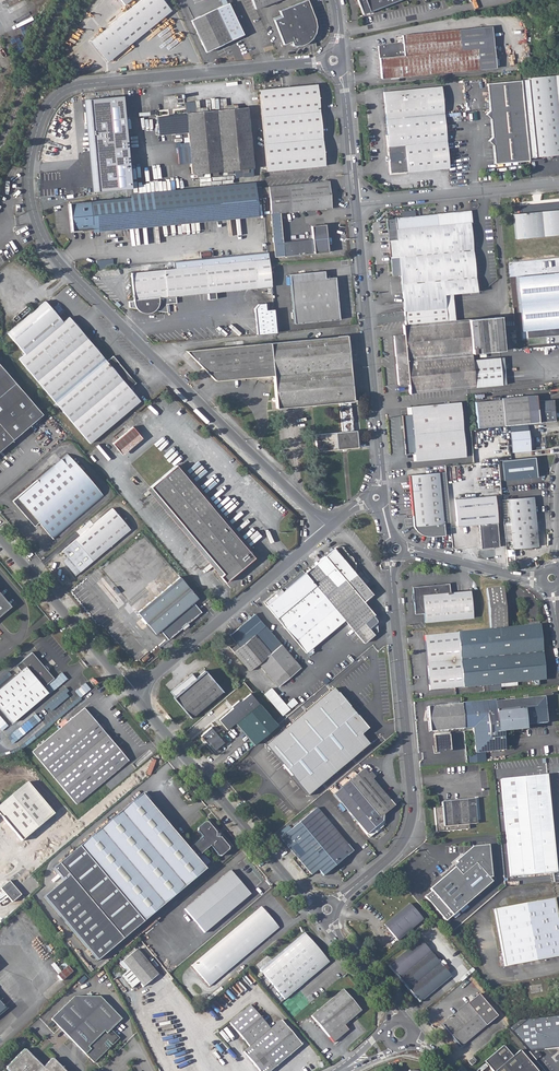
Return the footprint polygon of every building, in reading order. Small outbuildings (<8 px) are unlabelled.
[(109,25),(126,47),(171,10),(163,0),(141,0),(109,25)] [(255,9),(277,0),(251,0),(255,9)] [(307,0),(279,11),(281,16),(273,19),(283,44),(291,41),(293,46),(311,39),(314,19),(307,0)] [(279,10),(279,11),(307,0),(305,0),(279,10)] [(363,14),(400,0),(357,0),(363,14)] [(228,3),(191,20),(206,52),(243,34),(228,3)] [(90,41),(107,62),(126,47),(109,25),(90,41)] [(483,27),(402,35),(402,43),(378,46),(381,79),(496,68),(494,47),(485,48),(483,27)] [(485,48),(494,47),(492,27),(483,27),(485,48)] [(528,78),(528,80),(521,80),(528,158),(546,156),(552,156),(558,155),(558,75),(528,78)] [(495,164),(529,160),(528,158),(521,80),(487,84),(490,111),(486,114),(490,119),(492,137),(488,141),(493,145),(495,164)] [(316,84),(259,89),(267,171),(324,165),(316,84)] [(441,86),(383,92),(385,111),(386,118),(388,135),(387,135),(390,173),(449,168),(441,86)] [(248,107),(186,113),(191,174),(196,174),(202,173),(212,172),(218,172),(227,171),(232,170),(242,169),(248,169),(253,168),(248,107)] [(158,135),(187,132),(185,114),(156,117),(158,135)] [(128,153),(117,154),(118,163),(129,161),(128,153)] [(69,180),(94,178),(95,188),(131,184),(129,161),(118,163),(92,166),(93,167),(68,169),(68,170),(45,173),(47,187),(70,185),(69,180)] [(304,183),(269,186),(275,257),(327,252),(325,224),(311,226),(312,235),(311,235),(311,238),(312,238),(312,239),(283,242),(280,213),(331,208),(329,181),(313,182),(304,183)] [(129,194),(130,197),(255,186),(255,182),(129,194)] [(130,197),(69,203),(72,231),(92,229),(258,214),(255,186),(130,197)] [(513,214),(516,239),(558,235),(558,203),(525,206),(525,205),(520,206),(521,213),(513,214)] [(471,211),(386,219),(386,220),(387,220),(388,228),(392,276),(401,275),(404,318),(446,314),(445,307),(444,295),(452,294),(477,292),(470,224),(472,224),(471,211)] [(92,229),(92,232),(258,216),(258,214),(92,229)] [(172,269),(131,273),(133,300),(129,301),(130,307),(167,312),(167,304),(176,303),(176,296),(208,293),(208,299),(216,299),(215,292),(271,287),(268,252),(253,254),(253,261),(212,265),(172,269)] [(96,260),(97,269),(113,267),(113,258),(96,260)] [(519,269),(519,276),(517,276),(523,331),(558,328),(558,265),(519,269)] [(324,271),(289,274),(294,323),(339,319),(335,277),(325,278),(324,271)] [(446,314),(454,313),(452,294),(444,295),(445,307),(446,314)] [(45,301),(7,333),(24,354),(19,359),(89,443),(139,401),(129,388),(136,383),(113,356),(106,361),(69,317),(63,322),(45,301)] [(265,303),(257,304),(254,308),(256,334),(276,332),(274,309),(266,310),(265,303)] [(446,314),(404,318),(405,325),(402,325),(403,334),(393,335),(395,355),(396,355),(396,360),(471,353),(476,353),(503,350),(500,316),(455,320),(447,321),(446,314)] [(347,335),(186,350),(215,381),(273,375),(276,408),(339,402),(342,428),(342,432),(337,432),(315,434),(317,451),(343,449),(346,448),(358,447),(356,430),(353,430),(351,401),(354,401),(347,335)] [(471,353),(396,360),(396,364),(398,384),(408,383),(409,393),(501,385),(499,358),(476,360),(472,360),(471,353)] [(15,383),(0,365),(0,395),(15,383)] [(42,414),(15,383),(0,395),(0,450),(42,414)] [(501,400),(475,402),(478,428),(555,421),(554,399),(537,401),(536,395),(501,398),(501,400)] [(460,402),(411,407),(411,414),(407,415),(402,415),(405,454),(413,453),(415,453),(416,461),(465,456),(460,402)] [(50,415),(44,420),(61,440),(67,435),(50,415)] [(132,426),(112,443),(119,451),(139,434),(132,426)] [(528,430),(509,432),(511,452),(530,450),(528,430)] [(119,451),(122,455),(142,438),(139,434),(119,451)] [(67,454),(12,501),(34,526),(38,522),(53,539),(103,496),(67,454)] [(535,457),(502,460),(503,480),(537,477),(535,457)] [(176,465),(248,551),(251,548),(179,462),(176,465)] [(176,465),(150,487),(223,573),(220,576),(225,582),(254,557),(252,555),(249,552),(248,551),(176,465)] [(426,536),(431,536),(444,535),(443,523),(450,522),(445,472),(438,473),(409,475),(413,526),(416,530),(420,534),(426,536)] [(147,490),(220,576),(223,573),(150,487),(147,490)] [(495,495),(455,499),(457,526),(479,524),(481,548),(499,547),(495,495)] [(533,497),(509,499),(513,548),(538,546),(533,497)] [(112,508),(62,551),(67,557),(63,561),(75,575),(130,529),(112,508)] [(305,573),(266,605),(306,652),(344,619),(364,643),(374,634),(364,623),(374,614),(364,601),(372,594),(334,548),(305,573)] [(264,603),(266,605),(305,573),(302,570),(264,603)] [(180,576),(137,612),(155,633),(160,629),(169,640),(201,612),(193,602),(197,598),(180,576)] [(197,583),(203,590),(205,588),(200,581),(197,583)] [(444,584),(413,588),(416,614),(424,613),(425,622),(473,618),(470,590),(450,592),(449,583),(444,584)] [(491,631),(425,637),(430,692),(547,681),(541,626),(509,629),(505,589),(488,591),(491,631)] [(11,606),(0,593),(0,602),(7,610),(11,606)] [(231,634),(230,635),(235,642),(239,647),(234,652),(250,671),(258,663),(278,686),(300,667),(255,613),(251,616),(252,617),(249,619),(231,634)] [(229,646),(234,652),(239,647),(235,642),(229,646)] [(43,666),(32,652),(16,665),(21,670),(0,688),(0,708),(12,722),(48,692),(43,687),(54,678),(47,671),(48,670),(48,668),(46,666),(44,665),(43,666)] [(192,674),(170,692),(175,696),(173,697),(191,718),(223,691),(205,670),(196,678),(192,674)] [(223,701),(230,710),(233,708),(232,706),(239,700),(240,702),(250,693),(243,684),(223,701)] [(333,688),(265,745),(271,752),(308,796),(316,789),(369,744),(361,734),(364,732),(368,729),(333,688)] [(272,688),(267,692),(285,713),(290,709),(272,688)] [(264,694),(282,715),(285,713),(267,692),(264,694)] [(230,710),(219,720),(227,729),(235,723),(241,718),(259,740),(277,724),(250,693),(240,702),(239,700),(232,706),(233,708),(230,710)] [(495,701),(461,704),(463,728),(473,727),(475,752),(504,749),(503,731),(521,729),(521,725),(546,723),(543,697),(495,702),(495,701)] [(294,698),(287,704),(291,709),(298,703),(294,698)] [(429,732),(463,728),(461,704),(427,707),(429,732)] [(128,760),(84,707),(32,751),(76,804),(128,760)] [(235,723),(253,745),(259,740),(241,718),(235,723)] [(211,727),(200,735),(209,746),(211,748),(213,751),(224,742),(211,727)] [(361,734),(369,744),(372,741),(364,732),(361,734)] [(262,748),(268,755),(271,752),(265,745),(262,748)] [(363,769),(349,781),(333,794),(367,834),(382,821),(383,815),(394,806),(372,780),(367,774),(363,769)] [(546,775),(501,779),(510,876),(556,872),(546,775)] [(22,841),(54,814),(27,782),(0,805),(0,815),(22,841)] [(308,796),(310,799),(319,791),(316,789),(308,796)] [(97,961),(205,869),(204,868),(196,859),(195,858),(210,846),(218,856),(220,856),(228,850),(228,847),(220,837),(218,837),(219,834),(216,833),(207,822),(205,822),(197,828),(197,831),(202,837),(188,849),(142,794),(53,868),(63,880),(43,897),(97,961)] [(475,799),(441,802),(442,807),(434,808),(436,832),(469,828),(469,824),(477,823),(475,799)] [(280,838),(311,875),(318,869),(323,875),(352,851),(316,808),(291,829),(280,838)] [(367,834),(370,838),(385,825),(382,821),(367,834)] [(277,834),(280,838),(291,829),(288,825),(277,834)] [(445,921),(491,882),(488,877),(492,877),(488,845),(472,847),(455,861),(456,863),(453,866),(454,868),(429,889),(431,891),(424,897),(445,921)] [(196,859),(204,868),(210,862),(203,854),(196,859)] [(250,894),(230,870),(184,909),(204,933),(250,894)] [(21,895),(9,881),(0,888),(12,902),(21,895)] [(494,909),(496,918),(505,966),(558,956),(558,925),(554,898),(494,909)] [(409,903),(384,925),(397,940),(422,919),(409,903)] [(278,928),(260,907),(191,965),(208,986),(278,928)] [(39,931),(33,923),(24,929),(30,938),(39,931)] [(308,938),(303,933),(259,970),(284,1000),(315,973),(327,962),(307,938),(308,938)] [(420,939),(389,966),(419,1002),(451,976),(443,966),(446,963),(443,960),(440,962),(420,939)] [(133,947),(125,954),(127,956),(135,950),(133,947)] [(157,974),(136,949),(135,950),(127,956),(122,961),(129,969),(121,975),(132,988),(139,982),(143,986),(157,974)] [(72,971),(67,966),(64,969),(57,975),(61,981),(72,971)] [(361,1010),(343,989),(311,1016),(334,1042),(349,1029),(346,1026),(350,1023),(348,1021),(361,1010)] [(479,994),(442,1025),(460,1046),(497,1016),(479,994)] [(57,1013),(71,1027),(65,1033),(94,1063),(108,1048),(107,1047),(110,1044),(112,1045),(119,1038),(110,1029),(113,1026),(106,1020),(115,1012),(99,996),(74,996),(57,1013)] [(270,1029),(250,1005),(229,1023),(231,1025),(249,1047),(270,1029)] [(115,1012),(106,1020),(113,1026),(121,1019),(115,1012)] [(50,1019),(65,1033),(71,1027),(57,1013),(50,1019)] [(530,1050),(558,1047),(558,1016),(519,1020),(510,1028),(530,1050)] [(301,1044),(281,1020),(270,1029),(291,1053),(301,1044)] [(270,1029),(249,1047),(243,1052),(260,1070),(269,1070),(291,1053),(270,1029)] [(490,1057),(494,1062),(489,1066),(493,1070),(538,1070),(520,1050),(513,1056),(504,1045),(490,1057)] [(62,1068),(61,1067),(57,1063),(56,1063),(57,1062),(53,1058),(52,1059),(51,1058),(47,1062),(47,1063),(46,1063),(43,1066),(38,1062),(34,1058),(34,1059),(33,1058),(34,1057),(30,1054),(29,1054),(29,1053),(25,1049),(24,1050),(23,1049),(19,1053),(20,1053),(19,1054),(15,1057),(15,1058),(14,1059),(14,1058),(10,1062),(10,1063),(9,1063),(5,1067),(6,1068),(5,1069),(8,1070),(66,1070),(62,1068)] [(473,1057),(468,1061),(471,1065),(476,1060),(473,1057)] [(484,1061),(489,1066),(494,1062),(490,1057),(484,1061)]
